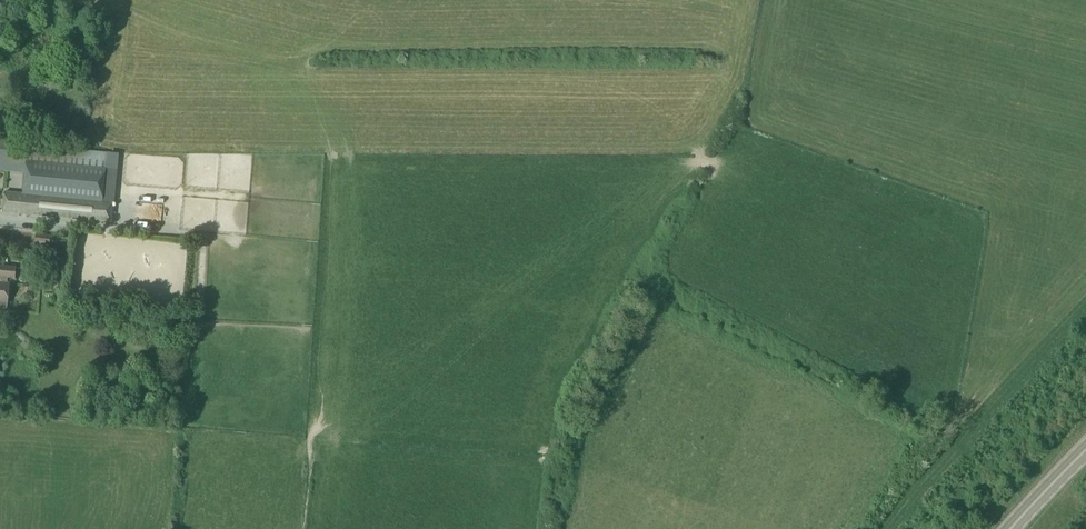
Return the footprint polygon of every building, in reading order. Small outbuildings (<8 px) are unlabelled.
[(24,174),(22,194),(4,193),(2,213),(109,224),(111,204),(102,203),(104,182),(110,183),(111,172),(105,171),(107,154),(0,143),(0,171),(24,174)] [(6,310),(9,284),(4,284),(5,277),(15,278),(16,268),(0,267),(0,310),(6,310)]
